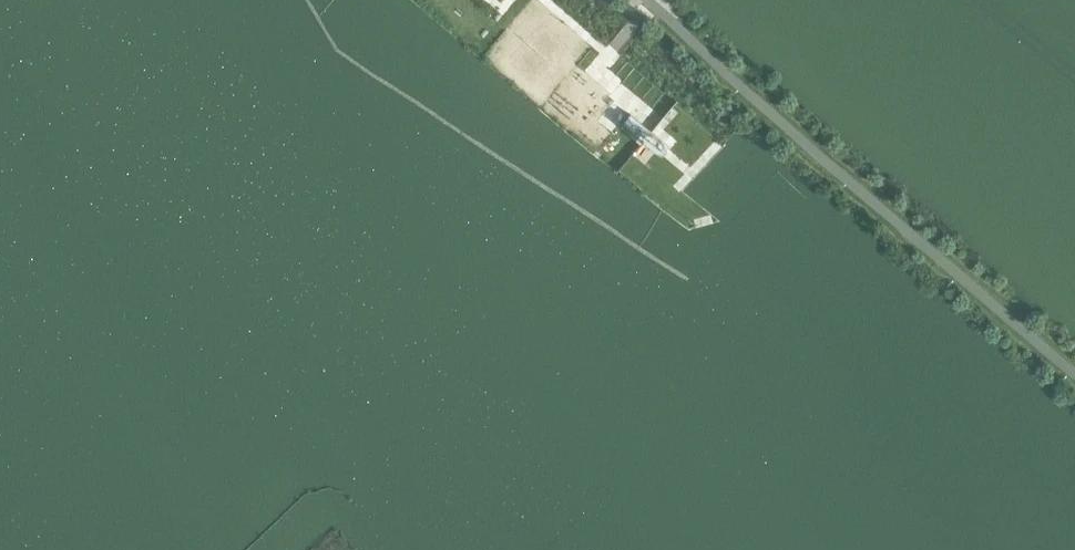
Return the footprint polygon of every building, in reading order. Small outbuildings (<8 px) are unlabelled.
[(682,132),(669,147),(691,166),(704,151),(682,132)]
